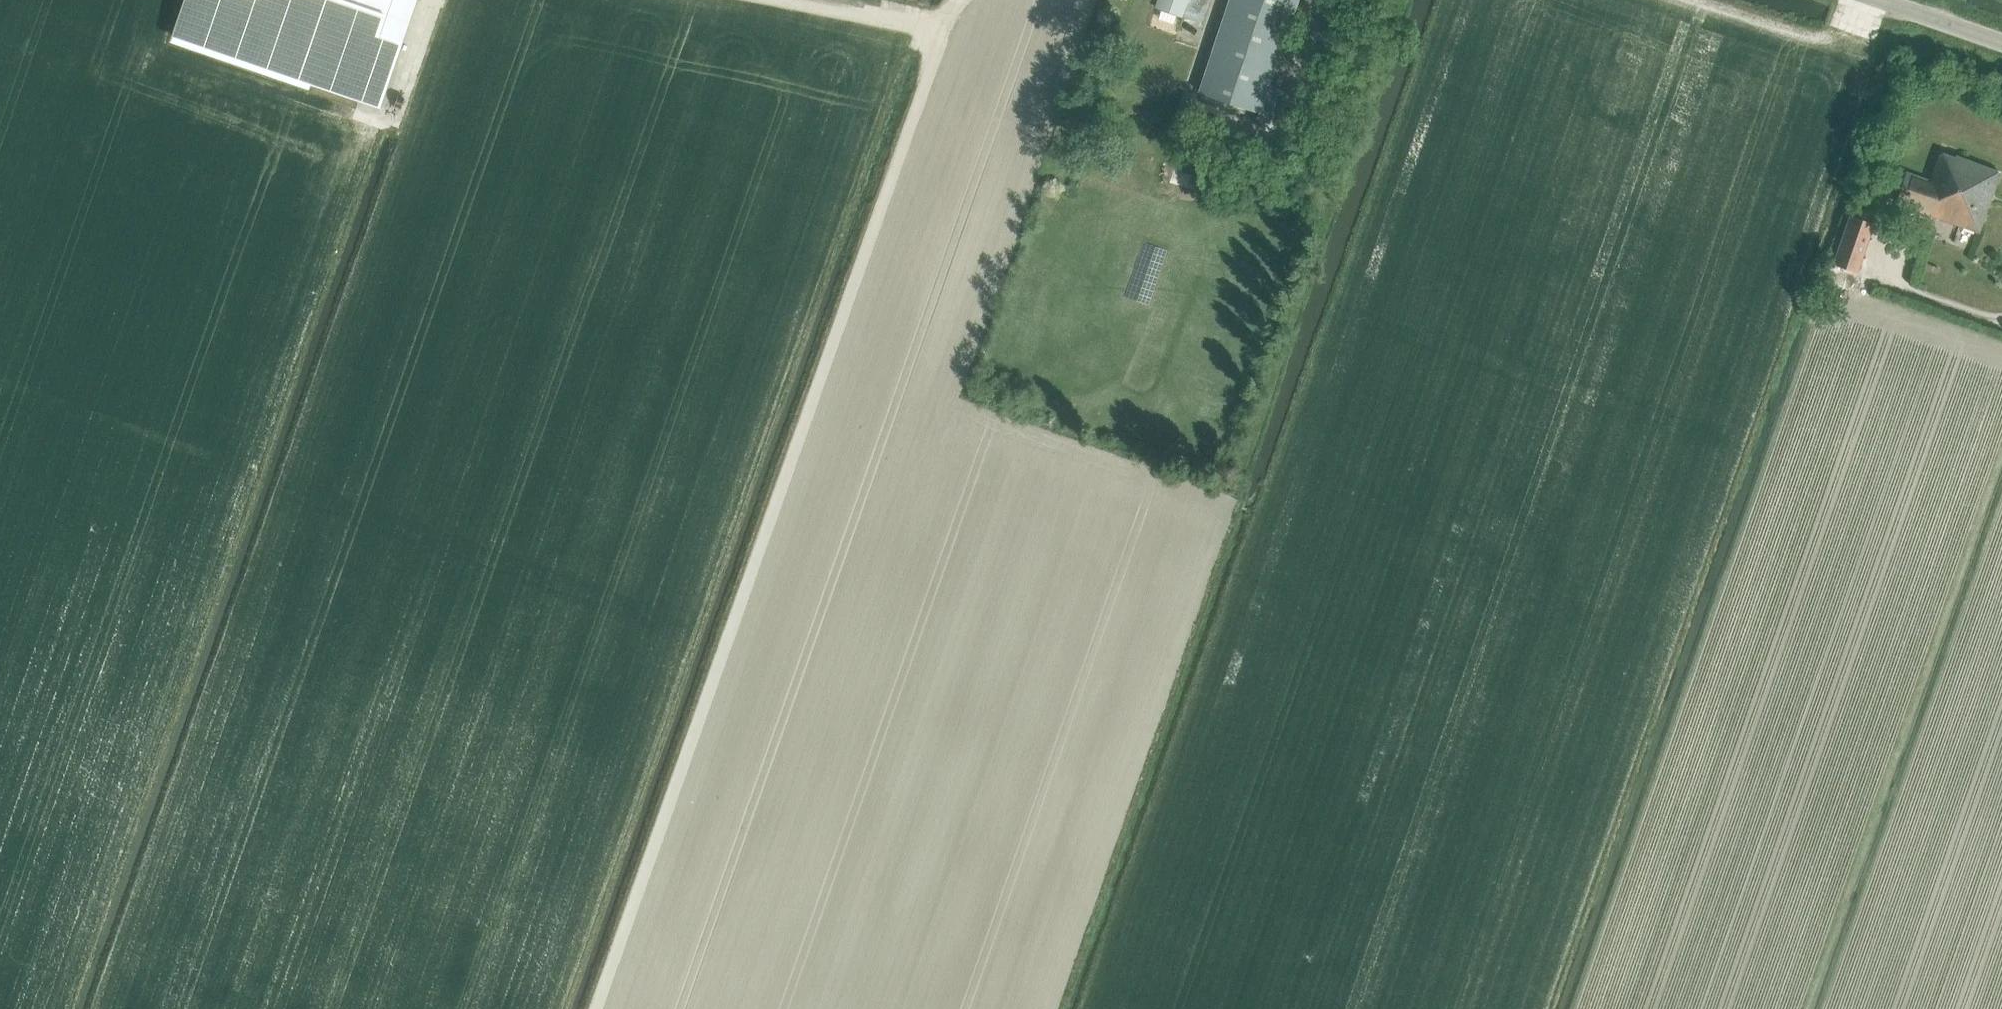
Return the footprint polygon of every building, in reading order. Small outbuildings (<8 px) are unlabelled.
[(173,36),(382,107),(418,0),(185,0),(173,36)] [(1201,23),(1208,0),(1158,0),(1156,7),(1201,23)] [(1270,119),(1281,88),(1269,84),(1298,0),(1230,0),(1200,93),(1259,113),(1258,115),(1270,119)] [(1896,203),(1978,233),(2000,173),(1942,153),(1942,154),(1939,153),(1929,179),(1907,172),(1896,203)] [(1834,264),(1858,272),(1874,224),(1851,216),(1834,264)]
